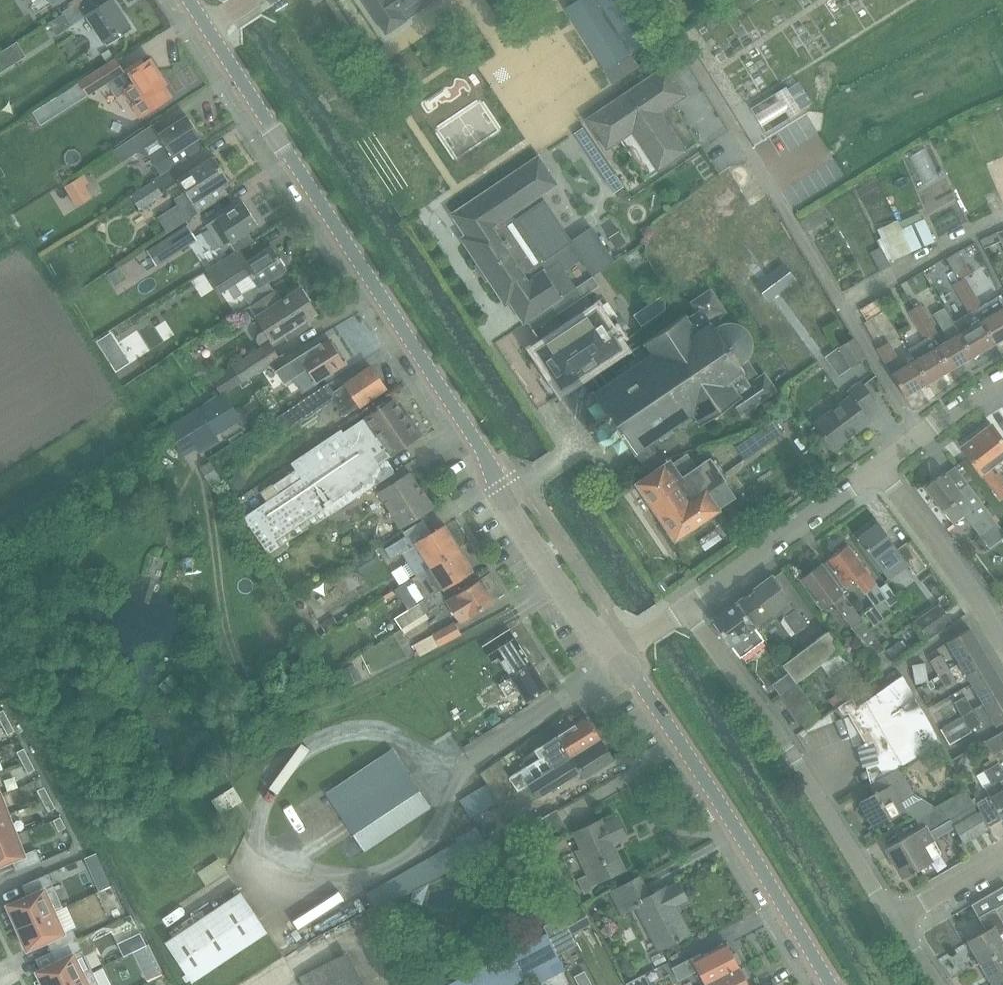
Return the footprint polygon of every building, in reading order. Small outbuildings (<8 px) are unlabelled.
[(48,24),(56,36),(57,35),(87,16),(106,45),(109,44),(122,35),(119,31),(128,25),(112,0),(110,0),(96,9),(90,0),(82,0),(71,7),(64,12),(62,13),(63,15),(48,24)] [(385,34),(436,0),(362,0),(385,34)] [(566,8),(606,74),(612,84),(640,67),(634,57),(631,53),(654,39),(631,0),(579,0),(572,4),(566,8)] [(109,51),(102,55),(108,65),(115,60),(109,51)] [(124,71),(112,79),(121,93),(124,91),(141,117),(170,98),(163,86),(166,85),(150,59),(139,66),(137,62),(124,71)] [(117,60),(82,82),(89,93),(112,79),(124,71),(117,60)] [(658,170),(662,167),(686,153),(684,151),(696,143),(672,106),(685,97),(666,67),(587,119),(606,148),(621,139),(645,175),(657,168),(658,170)] [(79,83),(56,98),(64,110),(87,96),(87,94),(79,83)] [(786,88),(751,109),(765,132),(800,111),(786,88)] [(149,159),(160,176),(199,150),(193,141),(200,136),(187,116),(159,134),(164,143),(158,146),(161,151),(149,159)] [(36,117),(24,124),(37,144),(48,137),(36,117)] [(121,163),(137,153),(135,151),(153,139),(147,130),(129,142),(128,140),(113,151),(121,163)] [(167,233),(211,205),(228,194),(222,184),(228,180),(213,156),(177,180),(185,192),(174,200),(177,205),(157,218),(167,233)] [(483,271),(557,221),(539,194),(556,182),(538,156),(451,214),(465,235),(461,238),(483,271)] [(905,167),(917,197),(934,191),(922,161),(905,167)] [(79,179),(64,187),(70,197),(84,188),(83,186),(79,179)] [(153,182),(131,196),(140,210),(162,196),(153,182)] [(720,184),(704,197),(734,235),(750,222),(720,184)] [(229,243),(235,251),(236,252),(239,250),(239,251),(252,242),(246,233),(258,225),(242,202),(206,226),(221,249),(229,243)] [(823,216),(797,230),(805,245),(831,231),(823,216)] [(934,240),(923,219),(913,225),(924,245),(934,240)] [(913,251),(903,230),(897,220),(886,226),(903,256),(913,251)] [(524,322),(526,321),(528,320),(551,304),(576,288),(565,271),(582,259),(593,275),(614,261),(591,227),(570,240),(557,221),(483,271),(505,304),(510,301),(524,322)] [(903,256),(886,226),(884,221),(876,226),(878,229),(877,230),(881,237),(876,240),(881,250),(887,262),(888,264),(903,256)] [(147,250),(157,266),(197,240),(187,225),(147,250)] [(924,245),(913,225),(903,230),(913,251),(924,245)] [(982,239),(985,245),(999,240),(1002,250),(1002,231),(982,239)] [(236,252),(235,251),(206,271),(221,293),(249,275),(257,286),(245,294),(252,304),(273,291),(267,282),(286,269),(271,246),(247,262),(239,251),(239,250),(236,252)] [(887,262),(881,250),(872,255),(879,271),(889,267),(888,264),(887,262)] [(959,252),(952,256),(944,261),(957,283),(962,280),(970,294),(959,300),(968,314),(974,311),(982,306),(965,277),(971,273),(959,252)] [(142,260),(104,287),(113,299),(129,288),(134,294),(156,279),(142,260)] [(782,265),(769,274),(781,290),(794,281),(782,265)] [(769,274),(755,284),(766,300),(781,290),(769,274)] [(959,300),(970,294),(962,280),(957,283),(951,286),(959,300)] [(576,288),(551,304),(557,313),(582,297),(576,288)] [(726,312),(710,288),(689,302),(695,311),(687,317),(685,314),(644,341),(652,354),(592,394),(597,401),(588,407),(596,420),(586,426),(601,447),(610,441),(618,453),(628,446),(634,456),(636,454),(647,471),(669,456),(657,439),(692,415),(699,425),(731,404),(740,418),(747,413),(746,411),(777,391),(764,373),(759,376),(748,359),(750,356),(751,354),(752,349),(752,347),(753,344),(753,342),(752,340),(752,338),(751,336),(749,333),(746,328),(742,325),(739,324),(736,323),(734,322),(731,322),(728,322),(725,322),(723,323),(719,317),(726,312)] [(221,392),(243,378),(277,357),(268,343),(284,333),(288,339),(304,328),(300,323),(314,313),(299,290),(280,302),(273,291),(252,304),(266,327),(258,332),(257,338),(262,346),(212,378),(221,392)] [(665,294),(650,305),(657,316),(666,310),(665,294)] [(878,299),(859,311),(866,322),(871,319),(885,311),(878,299)] [(562,387),(588,370),(622,347),(618,341),(628,334),(607,303),(537,350),(562,387)] [(551,304),(528,320),(534,329),(557,313),(551,304)] [(915,327),(927,320),(918,306),(907,313),(915,327)] [(994,344),(1002,338),(1002,308),(980,322),(994,344)] [(946,341),(935,347),(949,370),(971,357),(952,324),(943,309),(931,316),(946,341)] [(974,311),(968,314),(952,324),(971,357),(994,344),(980,322),(974,311)] [(923,341),(929,337),(935,334),(927,320),(915,327),(923,341)] [(913,360),(926,383),(949,370),(935,347),(929,337),(923,341),(908,350),(913,360)] [(866,359),(855,339),(840,346),(852,367),(866,359)] [(303,354),(276,371),(283,382),(294,376),(303,389),(314,382),(327,374),(344,363),(330,340),(321,346),(320,343),(303,354)] [(886,365),(898,358),(889,342),(878,349),(879,350),(878,351),(886,365)] [(116,343),(103,352),(115,370),(128,361),(116,343)] [(891,373),(894,379),(904,396),(926,383),(913,360),(891,373)] [(287,412),(277,418),(286,431),(307,416),(331,400),(335,406),(343,417),(385,388),(370,367),(354,378),(341,386),(333,391),(327,383),(298,403),(287,412)] [(812,424),(820,433),(832,450),(870,421),(862,410),(875,401),(861,381),(847,392),(850,396),(812,424)] [(246,515),(243,517),(272,560),(289,548),(285,543),(313,526),(326,518),(354,499),(394,473),(385,459),(405,446),(421,435),(407,414),(404,416),(392,399),(376,410),(351,427),(343,432),(341,429),(291,463),(296,470),(273,485),(275,486),(262,495),(266,502),(246,515)] [(218,442),(198,408),(166,427),(184,456),(196,449),(199,454),(218,442)] [(773,421),(745,440),(754,453),(782,434),(773,421)] [(1002,441),(990,425),(961,446),(1000,500),(1002,498),(1002,482),(997,473),(993,476),(989,470),(1002,460),(1002,443),(1002,441)] [(647,471),(636,478),(638,482),(637,484),(664,525),(661,526),(669,537),(672,536),(674,540),(679,537),(680,538),(690,532),(689,530),(701,522),(702,524),(711,518),(709,515),(717,510),(717,509),(725,504),(724,503),(734,497),(723,481),(724,480),(709,458),(696,466),(687,453),(673,463),(669,456),(647,471)] [(209,462),(200,468),(212,487),(221,482),(209,462)] [(410,473),(393,484),(376,495),(398,529),(418,516),(416,512),(430,503),(420,488),(419,488),(410,473)] [(953,524),(964,516),(978,535),(997,522),(969,483),(958,492),(945,473),(926,486),(953,524)] [(354,499),(326,518),(333,528),(334,529),(346,521),(362,511),(354,499)] [(858,537),(869,553),(889,579),(908,564),(916,574),(926,567),(907,541),(897,548),(878,522),(858,537)] [(403,567),(408,575),(456,546),(444,525),(410,547),(403,536),(384,548),(390,558),(401,551),(409,563),(403,567)] [(700,550),(705,561),(720,554),(714,543),(700,550)] [(826,561),(838,577),(845,587),(855,580),(875,607),(885,600),(890,606),(898,600),(886,583),(879,588),(847,545),(826,561)] [(413,575),(426,598),(394,617),(402,629),(446,601),(440,591),(472,571),(456,546),(408,575),(410,577),(413,575)] [(356,564),(363,574),(382,562),(375,551),(356,564)] [(800,580),(812,596),(822,609),(830,603),(872,659),(886,649),(822,564),(800,580)] [(736,603),(757,632),(761,629),(757,625),(767,618),(770,622),(780,615),(795,635),(808,625),(772,576),(771,577),(736,603)] [(659,577),(653,581),(661,592),(667,587),(659,577)] [(478,580),(461,591),(447,600),(452,609),(461,622),(492,602),(478,580)] [(987,596),(1002,593),(1002,590),(1001,580),(984,584),(987,596)] [(55,595),(51,609),(58,611),(63,598),(55,595)] [(711,622),(740,659),(749,652),(762,641),(757,632),(736,603),(711,622)] [(919,627),(927,638),(955,617),(947,606),(919,627)] [(333,617),(320,625),(325,632),(338,624),(333,617)] [(455,623),(433,635),(413,645),(419,656),(439,646),(439,648),(462,636),(455,623)] [(957,663),(981,649),(969,628),(945,642),(957,663)] [(509,630),(482,647),(491,661),(498,657),(510,676),(510,677),(498,684),(505,696),(517,688),(525,701),(547,688),(531,663),(530,664),(518,644),(509,630)] [(782,666),(787,673),(795,684),(819,667),(826,678),(851,660),(842,649),(840,650),(828,634),(782,666)] [(899,641),(887,650),(894,660),(906,651),(899,641)] [(969,684),(993,670),(981,649),(957,663),(969,684)] [(937,675),(948,668),(941,655),(930,662),(937,675)] [(915,685),(928,683),(925,664),(912,666),(915,685)] [(948,668),(937,675),(946,690),(957,683),(948,668)] [(981,705),(1002,692),(1002,688),(993,670),(969,684),(981,705)] [(787,673),(771,685),(781,699),(798,688),(795,684),(787,673)] [(914,796),(898,767),(940,743),(902,677),(864,703),(855,707),(851,699),(843,704),(865,743),(860,745),(866,767),(871,765),(876,763),(883,776),(868,784),(876,795),(860,803),(874,828),(904,812),(900,804),(914,796)] [(789,709),(805,697),(798,688),(781,699),(789,709)] [(981,705),(973,710),(961,717),(962,718),(941,729),(950,744),(971,732),(970,730),(981,723),(979,719),(987,715),(993,726),(1002,720),(1002,692),(981,705)] [(797,720),(812,708),(805,697),(789,709),(797,720)] [(961,717),(973,710),(965,697),(953,704),(961,717)] [(820,718),(812,708),(797,720),(804,730),(820,718)] [(3,710),(0,711),(0,721),(2,724),(9,720),(3,710)] [(487,784),(459,801),(470,819),(471,821),(496,805),(498,803),(600,738),(587,717),(585,718),(556,736),(522,759),(527,766),(510,779),(498,762),(480,774),(487,784)] [(14,731),(9,720),(2,724),(7,735),(14,731)] [(986,741),(993,754),(1002,749),(1002,731),(986,741)] [(600,738),(498,803),(507,820),(538,801),(579,772),(584,779),(597,771),(614,760),(600,738)] [(988,796),(975,803),(988,826),(1001,818),(1002,820),(1002,774),(997,764),(999,763),(995,758),(985,740),(977,745),(980,750),(983,749),(990,761),(983,766),(985,770),(982,771),(989,783),(983,787),(988,796)] [(29,759),(24,748),(16,752),(22,762),(29,759)] [(341,818),(363,852),(430,807),(407,773),(391,750),(325,793),(341,817),(341,818)] [(963,753),(951,761),(958,774),(962,771),(964,767),(966,759),(963,753)] [(29,759),(22,762),(28,773),(35,769),(29,759)] [(44,787),(37,790),(42,801),(49,797),(44,787)] [(233,807),(224,792),(211,800),(220,815),(233,807)] [(903,809),(904,811),(916,819),(915,819),(920,831),(886,851),(902,878),(940,856),(931,840),(946,832),(942,826),(951,821),(964,843),(987,830),(964,792),(936,809),(920,799),(903,809)] [(49,797),(42,801),(48,811),(55,808),(49,797)] [(0,817),(0,840),(16,834),(8,813),(0,817)] [(53,821),(58,831),(66,827),(60,817),(53,821)] [(591,884),(598,880),(622,869),(609,842),(623,836),(616,819),(602,826),(599,821),(572,834),(579,849),(575,851),(586,875),(577,879),(584,893),(593,889),(591,884)] [(366,894),(372,906),(376,912),(487,848),(476,828),(455,840),(456,843),(366,894)] [(0,840),(0,864),(24,854),(16,834),(0,840)] [(97,852),(86,857),(91,868),(102,863),(97,852)] [(492,855),(481,860),(489,877),(500,872),(492,855)] [(219,858),(197,873),(206,887),(228,872),(219,858)] [(27,897),(7,905),(17,928),(54,912),(63,908),(48,874),(22,885),(27,897)] [(658,948),(670,942),(688,933),(674,906),(685,900),(676,884),(665,889),(665,888),(649,897),(640,878),(611,893),(621,912),(635,905),(658,948)] [(968,941),(980,962),(1002,949),(1002,946),(997,936),(1002,933),(1002,922),(995,907),(1002,903),(1002,886),(971,905),(986,931),(968,941)] [(165,942),(191,982),(267,932),(240,892),(165,942)] [(581,905),(564,914),(573,934),(592,923),(581,905)] [(54,912),(17,928),(27,949),(46,941),(51,951),(77,939),(72,929),(63,933),(54,912)] [(564,914),(544,925),(557,953),(577,942),(573,934),(564,914)] [(326,944),(333,957),(372,936),(365,923),(326,944)] [(514,983),(529,975),(535,972),(541,969),(546,979),(563,970),(546,934),(522,947),(501,958),(480,969),(459,980),(449,984),(510,984),(514,983)] [(37,972),(43,984),(64,984),(92,971),(82,950),(77,939),(51,951),(56,962),(40,970),(37,972)] [(144,946),(132,952),(139,966),(152,960),(154,959),(147,944),(146,945),(144,946)] [(697,970),(704,984),(738,967),(727,944),(701,957),(699,954),(671,968),(678,980),(697,970)] [(992,983),(1002,977),(1002,949),(980,962),(992,983)] [(299,977),(303,984),(348,984),(334,959),(299,977)] [(738,967),(704,984),(705,984),(748,984),(738,967)] [(64,984),(99,984),(92,971),(64,984)] [(626,983),(626,984),(650,984),(644,974),(626,983)]
